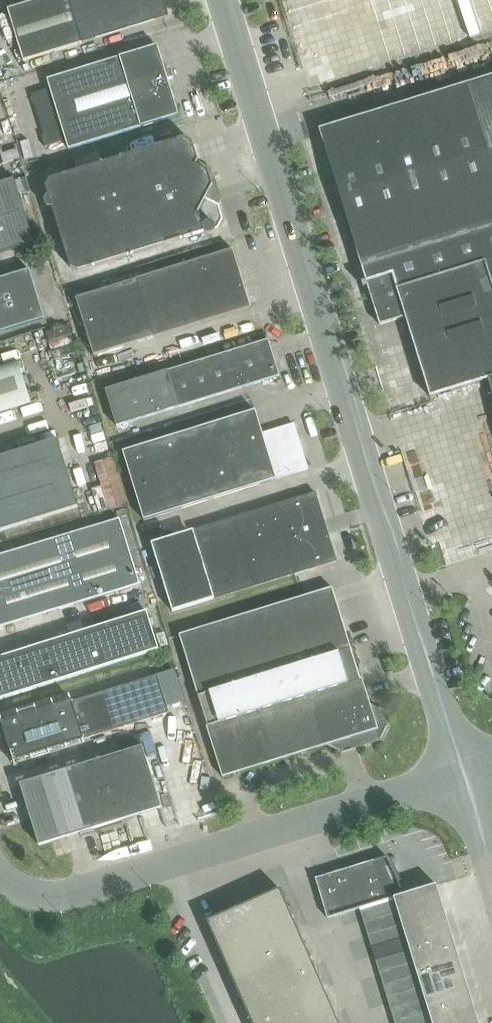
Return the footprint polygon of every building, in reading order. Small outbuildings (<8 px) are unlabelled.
[(164,0),(37,0),(8,9),(24,61),(169,16),(164,0)] [(435,16),(440,41),(477,33),(472,8),(435,16)] [(51,88),(32,94),(44,134),(42,134),(45,147),(67,140),(69,148),(179,114),(158,45),(48,80),(51,88)] [(489,379),(491,390),(491,107),(328,157),(380,324),(406,316),(431,397),(489,379)] [(45,201),(44,202),(45,203),(45,204),(45,205),(46,206),(47,207),(48,207),(49,208),(50,208),(51,208),(52,208),(53,208),(64,246),(71,267),(79,271),(94,266),(205,232),(206,233),(207,234),(208,234),(209,235),(210,235),(211,235),(212,235),(213,234),(214,233),(215,233),(216,232),(216,231),(216,230),(216,229),(218,228),(223,218),(219,204),(214,202),(210,191),(213,186),(209,172),(196,165),(199,161),(193,142),(185,138),(50,179),(46,187),(49,196),(48,196),(47,197),(46,198),(45,198),(45,200),(45,201)] [(14,178),(0,182),(0,253),(34,243),(14,178)] [(233,249),(138,279),(77,298),(94,355),(155,336),(155,337),(251,307),(233,249)] [(30,269),(0,279),(0,332),(45,318),(30,269)] [(269,339),(167,370),(106,389),(117,426),(280,376),(269,339)] [(0,368),(0,413),(32,403),(19,362),(0,368)] [(262,427),(261,427),(256,410),(123,451),(145,520),(309,469),(295,423),(264,433),(262,427)] [(58,439),(0,457),(0,531),(79,506),(58,439)] [(116,446),(99,448),(107,496),(124,493),(116,446)] [(194,530),(196,537),(178,543),(158,541),(152,543),(173,611),(337,561),(316,492),(194,530)] [(0,556),(0,627),(140,584),(120,519),(0,556)] [(361,679),(333,587),(180,634),(208,726),(207,726),(224,777),(328,744),(340,751),(382,738),(388,726),(383,710),(371,704),(363,678),(361,679)] [(0,657),(0,699),(159,649),(148,611),(0,657)] [(26,757),(84,739),(170,713),(168,707),(158,674),(72,701),(2,723),(8,742),(14,761),(26,757)] [(143,746),(21,784),(40,845),(162,807),(143,746)] [(394,897),(405,894),(405,893),(404,893),(402,890),(398,879),(393,868),(388,856),(316,877),(328,917),(357,909),(360,908),(394,897)] [(445,909),(437,883),(430,885),(405,893),(405,894),(394,897),(360,908),(395,1022),(480,1022),(445,909)] [(247,903),(207,921),(252,1022),(340,1022),(280,888),(247,903)]
